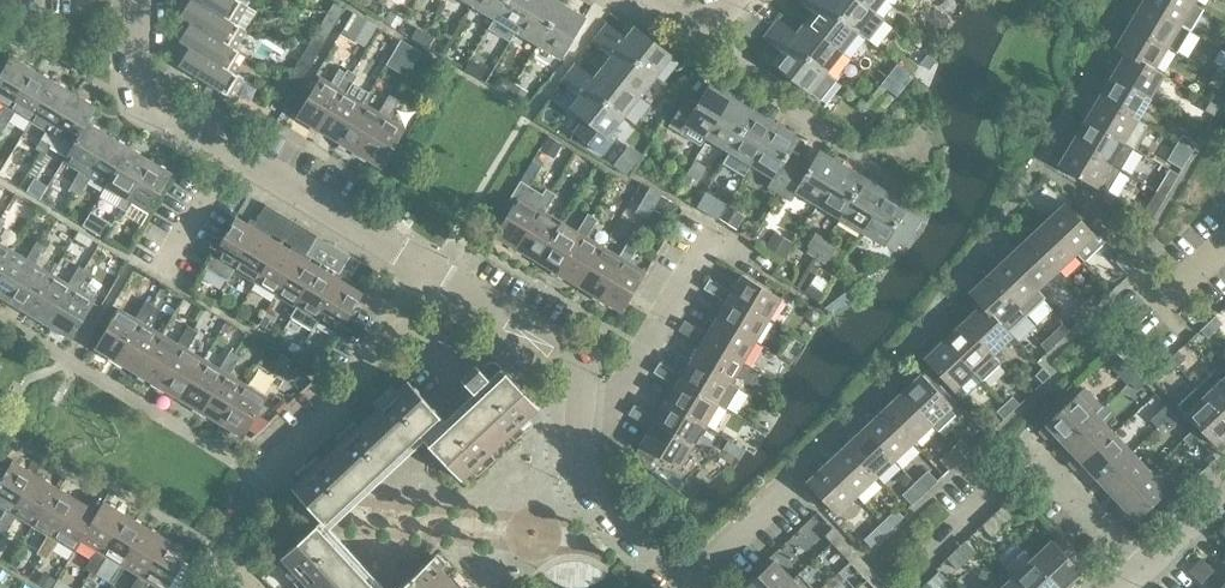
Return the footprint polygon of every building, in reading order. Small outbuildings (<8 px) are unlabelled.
[(246,30),(246,29),(245,29),(197,0),(193,0),(183,17),(194,23),(235,48),(246,30)] [(245,29),(255,11),(246,6),(247,4),(239,0),(197,0),(245,29)] [(473,4),(495,17),(505,0),(475,0),(473,4)] [(495,17),(516,30),(534,0),(505,0),(495,17)] [(562,3),(558,0),(534,0),(516,30),(538,43),(562,3)] [(842,51),(858,30),(819,0),(801,0),(814,10),(805,22),(842,51)] [(873,11),(873,10),(860,0),(819,0),(858,30),(868,38),(883,19),(873,11)] [(873,10),(881,0),(860,0),(873,10)] [(1190,29),(1203,7),(1193,1),(1191,0),(1143,0),(1143,1),(1190,29)] [(1130,23),(1167,45),(1177,51),(1190,29),(1143,1),(1130,23)] [(344,8),(334,2),(328,11),(339,17),(344,8)] [(560,56),(585,16),(562,3),(538,43),(560,56)] [(931,9),(923,20),(935,29),(943,17),(931,9)] [(324,41),(325,41),(339,17),(328,11),(312,39),(324,41)] [(353,11),(343,27),(347,30),(345,34),(365,45),(377,25),(353,11)] [(772,27),(826,70),(842,51),(805,22),(796,33),(778,19),(772,27)] [(193,48),(234,73),(245,54),(235,48),(194,23),(182,42),(193,48)] [(600,32),(655,76),(672,55),(634,26),(625,37),(607,23),(600,32)] [(1167,45),(1130,23),(1115,47),(1125,53),(1126,51),(1153,68),(1154,67),(1167,45)] [(411,37),(420,42),(426,32),(417,27),(411,37)] [(826,70),(772,27),(764,36),(781,49),(772,61),(810,91),(826,70)] [(420,42),(428,47),(434,37),(426,32),(420,42)] [(602,66),(639,96),(655,76),(600,32),(593,40),(611,55),(602,66)] [(294,68),(304,75),(325,41),(324,41),(312,39),(294,68)] [(421,51),(401,39),(390,57),(411,69),(421,51)] [(233,98),(240,86),(244,79),(234,73),(193,48),(181,66),(233,98)] [(1113,73),(1150,95),(1164,72),(1154,67),(1153,68),(1126,51),(1125,53),(1113,73)] [(5,104),(9,106),(32,67),(11,55),(0,73),(0,101),(5,104)] [(568,72),(624,116),(639,96),(602,66),(594,77),(576,63),(568,72)] [(1223,80),(1224,77),(1224,68),(1220,65),(1214,74),(1223,80)] [(32,67),(9,106),(5,104),(0,112),(0,114),(9,120),(15,110),(30,119),(53,80),(32,67)] [(304,75),(294,68),(289,78),(299,84),(304,75)] [(296,115),(318,128),(341,89),(347,92),(352,83),(342,77),(345,71),(339,68),(331,82),(320,76),(296,115)] [(347,68),(345,71),(342,77),(352,83),(357,74),(347,68)] [(624,116),(568,72),(562,80),(580,95),(571,106),(585,117),(574,130),(602,152),(612,139),(608,136),(624,116)] [(1099,96),(1137,118),(1150,95),(1113,73),(1099,96)] [(1223,80),(1214,74),(1208,83),(1218,89),(1223,80)] [(30,119),(47,129),(51,132),(74,92),(53,80),(30,119)] [(707,137),(731,96),(710,83),(699,101),(688,95),(669,125),(681,133),(687,124),(707,137)] [(362,101),(347,92),(341,89),(318,128),(339,140),(362,101)] [(51,132),(47,129),(41,138),(52,144),(57,135),(72,144),(73,145),(87,121),(88,122),(97,106),(74,92),(51,132)] [(384,102),(394,108),(399,99),(389,93),(384,102)] [(731,96),(707,137),(729,150),(753,109),(731,96)] [(1137,118),(1099,96),(1086,118),(1123,140),(1137,118)] [(1219,105),(1212,101),(1210,100),(1204,109),(1214,115),(1219,105)] [(362,101),(339,140),(360,153),(383,114),(389,117),(394,108),(384,102),(379,111),(362,101)] [(753,109),(729,150),(751,163),(776,123),(753,109)] [(4,128),(9,120),(0,114),(0,126),(4,128)] [(406,128),(389,117),(383,114),(360,153),(382,167),(406,128)] [(1086,118),(1073,140),(1120,169),(1134,146),(1123,140),(1086,118)] [(73,145),(72,144),(63,160),(80,170),(84,172),(108,133),(88,122),(87,121),(73,145)] [(258,131),(267,136),(267,137),(273,127),(264,121),(258,131)] [(780,190),(798,160),(787,154),(798,136),(776,123),(751,163),(773,176),(769,183),(780,190)] [(663,143),(669,132),(661,127),(655,138),(663,143)] [(84,172),(80,170),(75,179),(85,185),(90,176),(106,185),(129,146),(108,133),(84,172)] [(566,146),(549,135),(543,144),(561,155),(566,146)] [(1182,145),(1192,151),(1197,142),(1188,136),(1182,145)] [(36,147),(40,150),(46,153),(52,144),(41,138),(36,147)] [(1107,192),(1119,171),(1120,169),(1073,140),(1059,164),(1096,186),(1107,192)] [(627,170),(641,150),(630,142),(616,162),(627,170)] [(1192,151),(1182,145),(1177,154),(1186,160),(1192,151)] [(106,185),(122,195),(126,198),(150,159),(129,146),(106,185)] [(798,160),(780,190),(792,197),(796,190),(817,203),(841,163),(820,150),(810,167),(798,160)] [(685,173),(707,186),(716,171),(694,158),(685,173)] [(122,195),(117,204),(127,210),(132,201),(149,211),(173,172),(150,159),(126,198),(122,195)] [(12,182),(20,168),(7,161),(0,172),(0,175),(12,182)] [(841,163),(817,203),(839,216),(863,176),(841,163)] [(863,176),(839,216),(861,229),(885,189),(863,176)] [(69,188),(79,195),(85,185),(75,179),(69,188)] [(503,208),(508,211),(494,234),(516,247),(540,208),(545,211),(550,202),(540,196),(542,193),(520,179),(503,208)] [(1156,190),(1166,196),(1171,187),(1161,181),(1156,190)] [(662,194),(647,186),(639,200),(653,208),(662,194)] [(546,187),(542,193),(540,196),(550,202),(556,193),(546,187)] [(884,243),(908,203),(885,189),(861,229),(884,243)] [(1166,196),(1156,190),(1144,210),(1153,216),(1166,196)] [(1093,220),(1088,225),(1065,202),(1054,213),(1047,206),(1039,214),(1045,221),(1046,220),(1075,252),(1076,251),(1084,260),(1109,237),(1093,220)] [(277,209),(266,203),(261,213),(271,219),(277,209)] [(720,219),(736,229),(745,214),(728,204),(720,219)] [(561,220),(545,211),(540,208),(516,247),(537,260),(561,220)] [(83,225),(104,237),(112,223),(91,211),(83,225)] [(598,218),(588,212),(582,221),(593,228),(598,218)] [(236,216),(212,255),(205,266),(227,280),(234,268),(258,229),(262,232),(271,219),(261,213),(253,226),(236,216)] [(561,220),(537,260),(558,272),(582,233),(587,236),(593,228),(582,221),(577,230),(561,220)] [(1027,238),(1057,270),(1075,252),(1046,220),(1045,221),(1027,238)] [(318,235),(308,228),(302,238),(313,244),(318,235)] [(255,281),(278,241),(262,232),(258,229),(234,268),(255,281)] [(766,247),(783,257),(793,241),(776,231),(766,247)] [(579,285),(602,246),(587,236),(582,233),(558,272),(579,285)] [(818,251),(825,238),(816,233),(808,245),(818,251)] [(278,241),(255,281),(276,293),(299,254),(305,257),(313,244),(302,238),(294,251),(278,241)] [(640,243),(629,238),(624,247),(634,253),(640,243)] [(825,238),(818,251),(829,258),(837,245),(825,238)] [(1057,270),(1027,238),(1015,249),(1009,242),(1001,249),(1008,256),(1038,287),(1057,270)] [(37,239),(32,248),(43,255),(48,246),(37,239)] [(10,248),(0,242),(0,265),(10,248)] [(602,246),(579,285),(600,297),(623,258),(629,262),(634,253),(624,247),(619,255),(602,246)] [(0,265),(0,295),(8,300),(32,261),(37,264),(43,255),(32,248),(26,258),(10,248),(0,265)] [(1136,267),(1122,252),(1114,259),(1128,274),(1136,267)] [(296,305),(319,266),(305,257),(299,254),(276,293),(296,305)] [(360,260),(350,254),(344,263),(355,269),(360,260)] [(989,274),(1019,305),(1038,287),(1008,256),(989,274)] [(646,272),(629,262),(623,258),(600,297),(623,311),(646,272)] [(29,312),(52,273),(37,264),(32,261),(8,300),(29,312)] [(319,266),(296,305),(290,315),(312,329),(318,319),(342,280),(344,275),(349,278),(355,269),(344,263),(339,272),(335,269),(332,274),(319,266)] [(74,273),(85,280),(90,271),(79,265),(74,273)] [(52,273),(29,312),(50,325),(74,286),(79,289),(85,280),(74,273),(69,283),(52,273)] [(781,297),(742,274),(729,296),(768,319),(781,297)] [(1019,305),(989,274),(978,284),(971,277),(963,285),(969,292),(969,293),(981,305),(982,304),(1000,323),(1001,322),(1019,305)] [(712,293),(718,283),(710,277),(704,287),(712,293)] [(364,293),(347,283),(342,280),(318,319),(340,332),(364,293)] [(718,283),(712,293),(722,298),(728,288),(718,283)] [(810,283),(804,293),(818,301),(823,292),(810,283)] [(96,299),(79,289),(74,286),(50,325),(72,338),(96,299)] [(830,316),(855,303),(846,291),(825,307),(830,316)] [(1085,300),(1093,308),(1101,301),(1093,293),(1085,300)] [(717,317),(756,340),(768,319),(729,296),(717,317)] [(156,305),(151,302),(146,299),(141,309),(150,315),(156,305)] [(1078,322),(1085,316),(1093,308),(1085,300),(1070,313),(1078,322)] [(963,322),(993,353),(1013,335),(1001,322),(1000,323),(982,304),(981,305),(963,322)] [(95,346),(117,360),(140,320),(145,323),(150,315),(141,309),(136,317),(118,307),(95,346)] [(1208,321),(1215,329),(1223,322),(1215,315),(1208,321)] [(756,340),(717,317),(704,338),(743,361),(756,340)] [(684,319),(682,324),(679,329),(687,334),(693,324),(684,319)] [(161,333),(145,323),(140,320),(117,360),(138,372),(161,333)] [(1215,329),(1208,321),(1200,329),(1208,337),(1215,329)] [(944,339),(974,371),(993,353),(963,322),(944,339)] [(1062,323),(1048,336),(1055,344),(1069,331),(1062,323)] [(697,340),(703,330),(693,324),(687,334),(697,340)] [(183,334),(193,340),(198,331),(188,325),(183,334)] [(161,333),(138,372),(159,385),(182,345),(187,348),(193,340),(183,334),(178,343),(161,333)] [(1048,336),(1040,343),(1048,351),(1055,344),(1048,336)] [(691,359),(730,383),(743,361),(704,338),(691,359)] [(954,390),(954,389),(974,371),(944,339),(924,358),(954,390)] [(180,397),(203,358),(187,348),(182,345),(159,385),(180,397)] [(308,361),(318,367),(326,354),(316,348),(308,361)] [(240,356),(230,350),(224,359),(234,365),(240,356)] [(1170,357),(1177,365),(1185,358),(1177,350),(1170,357)] [(285,368),(291,358),(281,352),(275,362),(285,368)] [(1111,366),(1127,383),(1130,381),(1137,373),(1121,357),(1111,366)] [(1177,365),(1170,357),(1162,364),(1170,372),(1177,365)] [(203,358),(180,397),(200,410),(224,371),(229,374),(234,365),(224,359),(219,368),(203,358)] [(730,383),(691,359),(679,380),(718,403),(726,408),(738,387),(730,383)] [(490,378),(501,367),(496,361),(489,360),(481,369),(476,363),(460,378),(474,392),(490,378)] [(659,361),(653,371),(662,376),(668,366),(659,361)] [(672,382),(678,372),(668,366),(662,376),(672,382)] [(1050,374),(1043,366),(1035,374),(1042,382),(1050,374)] [(1224,377),(1216,368),(1197,386),(1224,415),(1224,378),(1224,377)] [(222,422),(245,383),(229,374),(224,371),(200,410),(222,422)] [(505,371),(447,425),(428,443),(461,479),(539,407),(505,371)] [(955,413),(949,407),(951,404),(922,373),(902,392),(931,423),(938,430),(955,413)] [(1130,381),(1137,389),(1145,381),(1137,373),(1130,381)] [(407,379),(330,452),(291,488),(324,523),(441,415),(407,379)] [(666,401),(705,425),(718,403),(679,380),(666,401)] [(245,383),(222,422),(244,436),(267,397),(245,383)] [(1054,431),(1064,442),(1095,413),(1104,406),(1084,386),(1045,423),(1046,423),(1039,430),(1046,438),(1054,431)] [(1215,445),(1224,436),(1224,415),(1197,386),(1177,405),(1215,445)] [(883,410),(913,441),(931,423),(902,392),(883,410)] [(1004,403),(1011,411),(1019,404),(1012,396),(1004,403)] [(705,425),(666,401),(654,422),(693,445),(705,425)] [(628,413),(637,418),(643,408),(634,403),(628,413)] [(1011,411),(1004,403),(996,410),(1004,418),(1011,411)] [(1165,418),(1173,411),(1166,404),(1158,411),(1165,418)] [(647,424),(650,419),(653,414),(643,408),(637,418),(647,424)] [(864,427),(894,459),(913,441),(883,410),(864,427)] [(1173,411),(1165,418),(1173,427),(1181,419),(1173,411)] [(1069,462),(1075,468),(1076,469),(1083,463),(1082,461),(1113,432),(1095,413),(1064,442),(1076,455),(1069,462)] [(693,445),(654,422),(640,444),(679,468),(693,445)] [(845,445),(875,477),(894,459),(864,427),(845,445)] [(1191,446),(1199,438),(1191,430),(1183,437),(1191,446)] [(1099,480),(1131,451),(1113,432),(1082,461),(1083,463),(1099,480)] [(955,448),(963,457),(970,450),(962,442),(955,448)] [(826,463),(856,494),(875,477),(845,445),(826,463)] [(963,457),(955,448),(955,449),(952,446),(939,458),(949,469),(963,457)] [(1131,451),(1099,480),(1117,499),(1149,470),(1131,451)] [(34,472),(13,459),(7,469),(0,464),(0,517),(1,517),(6,508),(11,511),(34,472)] [(856,494),(826,463),(807,481),(822,498),(817,502),(830,516),(835,512),(836,513),(856,494)] [(915,481),(925,492),(938,480),(928,469),(915,481)] [(1158,512),(1170,500),(1164,494),(1168,490),(1149,470),(1117,499),(1136,519),(1151,505),(1158,512)] [(1,517),(11,523),(16,514),(32,524),(55,484),(34,472),(11,511),(6,508),(1,517)] [(925,492),(915,481),(902,493),(912,504),(925,492)] [(32,524),(48,533),(52,536),(76,497),(55,484),(32,524)] [(52,536),(48,533),(43,542),(53,549),(58,540),(75,550),(81,539),(80,539),(98,510),(97,510),(76,497),(52,536)] [(126,513),(104,500),(103,499),(97,510),(98,510),(80,539),(81,539),(97,549),(102,552),(126,513)] [(992,514),(1003,526),(1014,516),(1003,504),(992,514)] [(881,521),(889,530),(904,516),(896,508),(881,521)] [(102,552),(97,549),(91,558),(102,564),(107,555),(123,565),(146,525),(126,513),(102,552)] [(800,556),(830,529),(816,514),(786,541),(800,556)] [(1003,526),(992,514),(981,525),(992,536),(1003,526)] [(5,533),(11,523),(1,517),(0,518),(0,529),(5,533)] [(871,546),(881,537),(889,530),(881,521),(864,538),(871,546)] [(311,587),(378,587),(317,523),(281,556),(311,587)] [(123,565),(139,574),(144,577),(167,538),(146,525),(123,565)] [(832,541),(839,534),(833,527),(825,534),(832,541)] [(849,560),(857,553),(839,534),(832,541),(849,560)] [(1033,558),(1061,587),(1064,587),(1082,571),(1064,551),(1069,545),(1058,534),(1033,558)] [(139,574),(133,583),(142,587),(145,587),(149,580),(162,587),(168,587),(190,552),(167,538),(144,577),(139,574)] [(954,550),(965,562),(977,551),(965,540),(954,550)] [(37,552),(47,558),(53,549),(43,542),(37,552)] [(1025,587),(1061,587),(1033,558),(1024,548),(1005,566),(1014,576),(1025,587)] [(965,562),(954,550),(947,557),(958,568),(965,562)] [(857,553),(849,560),(867,579),(874,572),(857,553)] [(1195,563),(1208,575),(1214,568),(1201,556),(1195,563)] [(432,557),(399,587),(461,587),(432,557)] [(102,564),(91,558),(86,567),(96,573),(102,564)] [(792,578),(773,559),(742,587),(782,587),(792,578)] [(1208,575),(1195,563),(1188,570),(1201,582),(1208,575)] [(799,572),(792,578),(782,587),(814,587),(799,572)] [(867,579),(875,587),(884,587),(887,585),(874,572),(867,579)] [(1014,576),(1000,587),(1025,587),(1014,576)]
